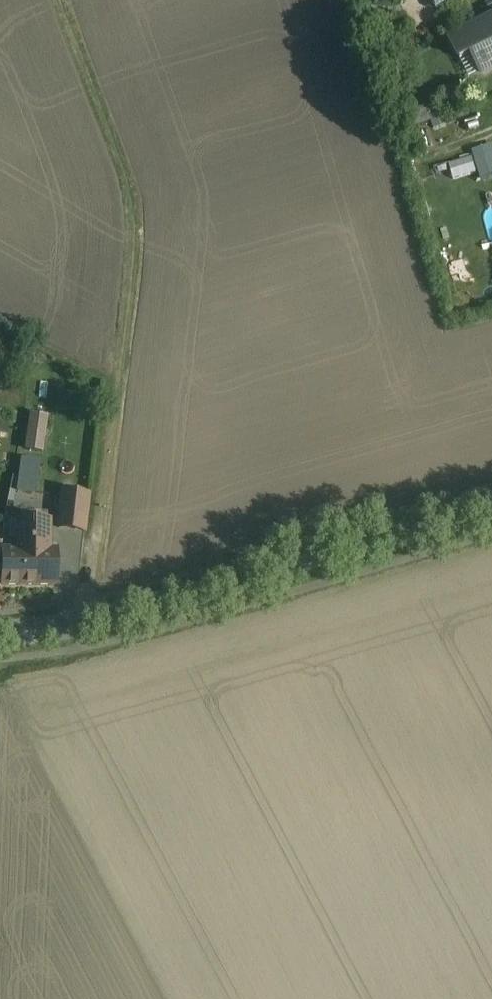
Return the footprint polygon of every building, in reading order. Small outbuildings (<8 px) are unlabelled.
[(437,12),(462,0),(431,0),(437,12)] [(450,39),(460,60),(472,54),(482,73),(491,68),(491,19),(450,39)] [(471,148),(480,180),(491,177),(491,141),(471,148)] [(21,447),(40,451),(47,414),(28,410),(21,447)] [(39,462),(22,460),(17,491),(34,494),(39,462)] [(87,494),(60,491),(56,528),(82,531),(87,494)] [(15,520),(15,550),(0,550),(0,572),(0,586),(56,587),(56,550),(50,550),(50,521),(15,520)]
